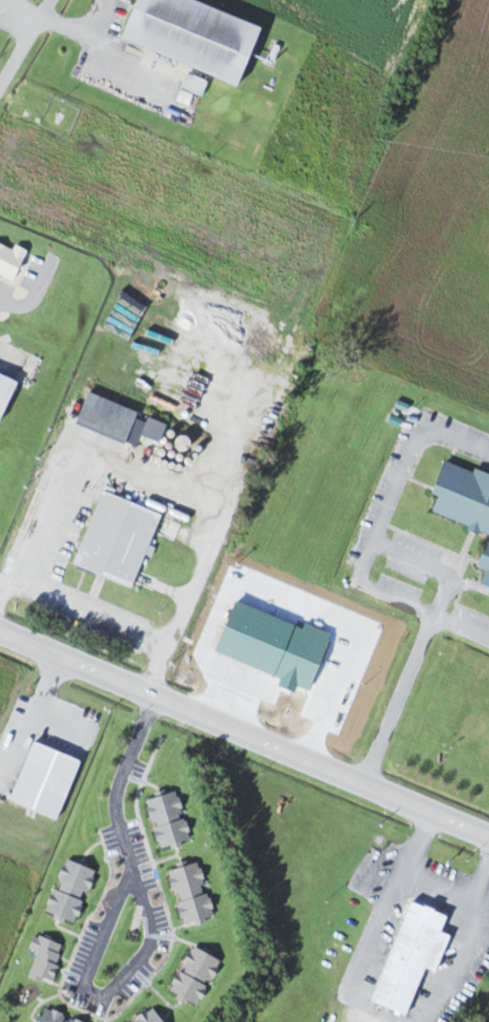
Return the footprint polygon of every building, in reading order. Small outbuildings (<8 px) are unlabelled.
[(238,86),(260,26),(189,0),(136,0),(120,43),(238,86)] [(0,373),(0,421),(18,380),(0,373)] [(139,410),(86,393),(75,426),(137,446),(140,436),(161,443),(167,424),(148,417),(146,421),(137,418),(139,410)] [(443,461),(431,494),(438,496),(431,514),(488,535),(488,478),(443,461)] [(72,574),(105,493),(117,498),(117,499),(122,502),(120,506),(165,524),(135,599),(72,574)] [(486,541),(476,568),(486,571),(481,583),(488,586),(488,541),(486,541)] [(352,630),(342,628),(338,647),(348,649),(352,630)] [(311,673),(319,654),(285,640),(278,660),(311,673)] [(60,830),(10,809),(34,751),(85,772),(60,830)] [(147,799),(161,850),(192,842),(178,791),(147,799)] [(97,872),(68,859),(45,912),(74,925),(97,872)] [(170,870),(182,926),(213,919),(201,863),(170,870)] [(395,1021),(411,1021),(429,979),(439,983),(454,948),(444,944),(451,928),(408,910),(366,1010),(395,1021)] [(31,979),(54,983),(63,942),(33,936),(30,950),(36,951),(31,979)] [(199,1007),(220,959),(191,946),(170,994),(199,1007)] [(44,1008),(39,1021),(84,1021),(44,1008)] [(155,1008),(133,1021),(164,1021),(155,1008)]
